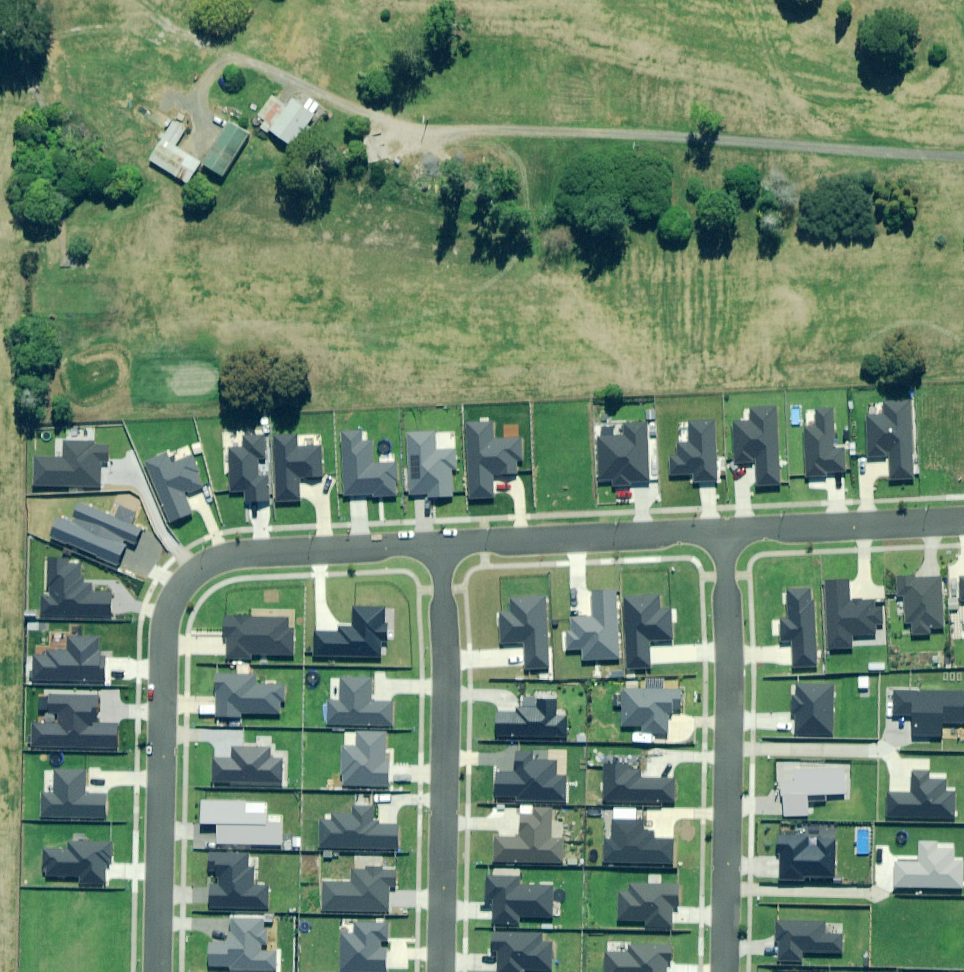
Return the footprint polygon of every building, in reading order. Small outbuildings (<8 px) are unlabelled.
[(165,54),(152,47),(148,55),(161,62),(165,54)] [(294,146),(317,115),(323,107),(312,99),(306,107),(296,99),(290,107),(274,95),(259,115),(267,121),(262,127),(270,133),(273,130),(294,146)] [(187,130),(175,123),(152,160),(190,184),(203,163),(176,147),(187,130)] [(249,134),(229,123),(205,165),(226,176),(249,134)] [(892,479),(912,478),(910,402),(884,403),(884,414),(868,415),(869,457),(891,456),(892,479)] [(779,486),(776,406),(752,407),(752,421),(734,422),(735,463),(758,463),(758,487),(779,486)] [(805,427),(806,477),(826,476),(826,471),(844,471),(844,447),(834,448),(832,408),(818,408),(818,427),(805,427)] [(694,480),(716,480),(714,421),(689,422),(689,443),(677,443),(677,456),(671,456),(671,475),(694,474),(694,480)] [(466,423),(468,497),(493,496),(492,475),(516,474),(515,460),(520,460),(520,436),(493,437),(492,422),(466,423)] [(626,435),(598,435),(599,482),(613,481),(613,485),(630,484),(630,481),(648,480),(646,422),(626,423),(626,435)] [(361,430),(340,432),(344,495),(372,493),(372,496),(397,495),(395,463),(372,465),(371,442),(362,442),(361,430)] [(434,433),(406,434),(408,494),(428,493),(428,497),(452,496),(451,469),(455,469),(454,448),(435,449),(434,433)] [(296,434),(275,435),(279,503),(299,501),(298,479),(321,477),(319,447),(297,448),(296,434)] [(245,447),(229,448),(232,491),(246,490),(246,501),(268,500),(267,477),(259,477),(258,458),(266,458),(265,435),(244,436),(245,447)] [(36,457),(36,486),(98,486),(98,466),(107,466),(108,442),(65,441),(65,457),(36,457)] [(166,453),(145,462),(171,523),(192,514),(184,494),(201,487),(195,471),(196,470),(190,456),(170,464),(166,453)] [(60,518),(52,537),(118,566),(128,542),(134,545),(141,529),(129,523),(133,513),(121,508),(116,518),(81,504),(73,523),(60,518)] [(44,595),(44,616),(110,616),(111,592),(90,592),(90,584),(81,584),(81,566),(67,565),(67,559),(50,559),(50,595),(44,595)] [(940,577),(898,579),(899,596),(904,596),(906,623),(912,622),(913,636),(931,635),(930,629),(943,628),(940,577)] [(848,579),(826,580),(830,650),(853,649),(852,636),(875,635),(875,626),(881,625),(881,612),(875,612),(874,601),(849,602),(848,579)] [(809,587),(788,588),(790,619),(782,620),(783,641),(791,640),(792,668),(816,666),(813,600),(810,600),(809,587)] [(618,659),(615,590),(591,591),(592,616),(572,617),(573,632),(568,632),(568,650),(583,649),(584,660),(618,659)] [(659,595),(626,597),(629,667),(650,666),(649,641),(672,640),(671,610),(660,611),(659,595)] [(548,668),(545,596),(512,598),(513,613),(501,613),(502,643),(526,642),(527,669),(548,668)] [(315,633),(315,656),(381,657),(381,641),(385,641),(386,622),(385,622),(385,607),(353,607),(353,628),(341,628),(341,634),(315,633)] [(286,617),(225,616),(225,635),(228,635),(228,658),(252,658),(252,654),(293,654),(293,628),(286,628),(286,617)] [(33,657),(33,680),(104,681),(104,657),(97,657),(97,638),(69,638),(69,651),(48,651),(48,657),(33,657)] [(255,675),(216,675),(216,716),(241,716),(241,714),(279,714),(279,700),(284,700),(285,685),(255,685),(255,675)] [(328,701),(328,724),(391,725),(391,702),(371,701),(371,679),(342,678),(341,702),(328,701)] [(832,736),(833,685),(798,684),(798,697),(793,697),(793,718),(797,718),(797,736),(832,736)] [(679,689),(623,689),(623,726),(643,726),(643,734),(668,734),(668,714),(673,714),(673,708),(680,708),(679,689)] [(963,692),(895,691),(895,715),(914,715),(914,737),(943,737),(943,723),(963,723),(963,692)] [(97,694),(49,694),(49,712),(59,712),(59,724),(33,724),(32,748),(117,749),(117,724),(97,724),(97,694)] [(497,711),(496,736),(566,737),(566,717),(556,717),(556,700),(537,699),(537,709),(518,709),(518,712),(497,711)] [(343,747),(343,787),(388,787),(388,755),(383,755),(383,733),(358,732),(358,747),(343,747)] [(213,759),(213,783),(282,784),(282,759),(269,759),(269,748),(233,747),(233,759),(213,759)] [(496,775),(495,795),(518,796),(518,799),(565,800),(565,776),(556,776),(556,761),(532,761),(532,752),(515,752),(515,775),(496,775)] [(798,763),(777,762),(776,794),(783,794),(782,815),(808,815),(808,795),(844,795),(845,768),(798,767),(798,763)] [(627,765),(605,765),(604,800),(673,802),(674,780),(641,779),(641,772),(627,772),(627,765)] [(54,792),(44,792),(44,818),(106,818),(106,794),(85,794),(85,770),(54,769),(54,792)] [(887,791),(887,817),(955,818),(955,793),(945,793),(945,781),(928,781),(928,772),(913,772),(913,792),(887,791)] [(266,801),(201,800),(201,823),(217,823),(217,843),(282,844),(282,820),(265,820),(266,801)] [(319,821),(319,848),(397,848),(397,825),(373,825),(373,807),(353,807),(353,815),(332,815),(332,821),(319,821)] [(496,837),(495,861),(563,863),(563,838),(551,838),(551,809),(535,808),(534,816),(520,816),(520,838),(496,837)] [(604,840),(604,862),(672,864),(673,840),(653,839),(653,831),(641,831),(642,821),(613,820),(613,840),(604,840)] [(781,851),(780,879),(804,880),(804,874),(834,875),(835,838),(818,837),(818,846),(807,846),(808,837),(778,836),(778,851),(781,851)] [(70,848),(43,848),(43,876),(79,876),(79,884),(104,884),(105,863),(111,863),(111,841),(70,841),(70,848)] [(894,859),(894,886),(962,888),(963,862),(954,861),(954,849),(938,848),(938,844),(919,844),(919,860),(894,859)] [(248,852),(209,852),(209,872),(219,872),(219,885),(209,885),(209,909),(267,909),(268,886),(254,886),(254,867),(248,867),(248,852)] [(323,883),(323,911),(386,911),(387,885),(395,886),(395,871),(382,871),(382,867),(366,867),(366,871),(352,870),(352,883),(323,883)] [(519,877),(487,876),(486,896),(493,896),(493,924),(519,925),(519,917),(551,918),(552,886),(519,886),(519,877)] [(619,893),(619,919),(645,920),(645,927),(671,928),(672,904),(678,904),(679,884),(631,883),(631,894),(619,893)] [(210,943),(210,967),(230,967),(230,971),(275,971),(275,951),(262,951),(262,919),(231,919),(231,943),(210,943)] [(824,922),(777,921),(776,939),(781,939),(780,961),(802,961),(802,953),(841,954),(842,935),(824,934),(824,922)] [(341,971),(387,971),(387,948),(380,948),(380,939),(387,939),(387,924),(355,924),(355,934),(342,933),(341,971)] [(492,934),(492,949),(499,949),(498,971),(524,971),(551,971),(552,942),(525,942),(525,934),(492,934)] [(606,953),(606,971),(666,971),(666,966),(670,966),(671,946),(629,945),(629,953),(606,953)]
